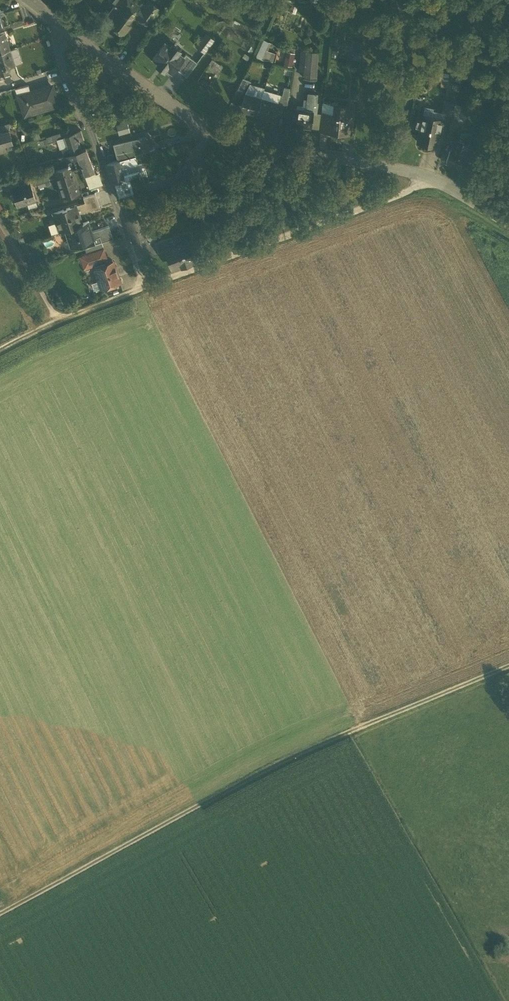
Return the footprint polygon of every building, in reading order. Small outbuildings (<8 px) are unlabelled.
[(142,8),(132,0),(124,0),(122,3),(125,5),(121,10),(116,6),(117,5),(115,4),(107,14),(113,19),(111,23),(125,33),(130,25),(128,24),(136,13),(138,15),(139,15),(150,24),(161,9),(149,0),(148,0),(142,8)] [(0,33),(0,53),(10,50),(4,32),(0,33)] [(205,32),(196,46),(204,52),(214,39),(205,32)] [(257,56),(273,62),(279,45),(263,39),(257,56)] [(354,61),(362,61),(363,41),(354,41),(354,61)] [(180,51),(172,44),(170,46),(165,42),(153,58),(158,62),(156,65),(165,71),(166,69),(172,73),(175,68),(184,57),(183,57),(179,53),(180,51)] [(0,53),(0,75),(9,73),(7,68),(15,66),(10,50),(0,53)] [(286,51),(283,64),(292,66),(294,53),(286,51)] [(317,52),(305,52),(304,78),(316,79),(317,52)] [(184,57),(175,68),(186,76),(197,62),(186,54),(183,57),(184,57)] [(213,58),(207,67),(208,67),(218,74),(223,66),(213,58)] [(218,74),(208,67),(199,80),(202,82),(204,79),(211,84),(218,74)] [(440,71),(440,79),(449,80),(450,72),(440,71)] [(250,84),(242,80),(235,94),(243,97),(244,94),(249,86),(250,84)] [(28,85),(15,89),(18,97),(26,94),(30,93),(28,85)] [(30,93),(26,94),(28,100),(27,100),(28,102),(32,113),(60,104),(57,94),(55,94),(52,86),(30,93)] [(264,90),(252,87),(251,86),(251,87),(249,86),(244,94),(243,97),(240,109),(257,114),(261,99),(264,90)] [(280,94),(264,90),(261,99),(278,104),(278,105),(279,105),(283,94),(289,94),(290,88),(283,87),(280,94)] [(316,93),(308,93),(308,101),(310,102),(309,110),(313,111),(314,103),(316,103),(316,102),(316,93)] [(289,94),(283,94),(279,105),(286,107),(289,94)] [(278,104),(261,99),(257,114),(274,119),(278,105),(278,104)] [(456,103),(444,101),(442,113),(452,115),(456,103)] [(467,107),(456,103),(452,115),(452,116),(463,119),(467,107)] [(336,115),(329,114),(327,129),(349,132),(352,107),(337,105),(336,115)] [(309,110),(295,108),(292,123),(310,126),(312,112),(313,111),(309,110)] [(329,114),(322,114),(320,128),(327,129),(329,114)] [(443,119),(423,115),(417,142),(436,145),(439,131),(441,131),(443,119)] [(117,134),(129,133),(128,122),(116,123),(117,134)] [(0,132),(0,151),(6,149),(3,140),(11,137),(9,129),(0,132)] [(80,131),(65,137),(68,147),(66,148),(69,154),(81,150),(78,142),(84,140),(80,131)] [(59,133),(46,137),(48,143),(61,139),(59,133)] [(135,156),(135,154),(149,151),(146,137),(114,145),(118,160),(119,160),(119,161),(135,156)] [(469,144),(455,139),(451,150),(464,154),(463,157),(464,158),(469,144)] [(69,154),(65,156),(67,161),(78,157),(81,166),(84,175),(90,172),(87,164),(91,162),(85,148),(81,150),(69,154)] [(451,150),(447,161),(463,166),(465,158),(464,158),(463,157),(464,154),(451,150)] [(135,156),(119,161),(119,160),(118,160),(107,164),(112,183),(114,182),(124,179),(122,169),(137,165),(135,156)] [(78,186),(71,169),(81,166),(78,157),(67,161),(69,165),(60,169),(66,183),(69,192),(79,189),(78,186)] [(137,165),(122,169),(124,179),(114,182),(115,184),(129,179),(140,176),(137,165)] [(60,169),(54,171),(59,185),(66,183),(60,169)] [(38,187),(51,183),(47,171),(35,174),(38,187)] [(95,175),(94,171),(90,172),(84,175),(89,189),(102,185),(98,174),(95,175)] [(129,179),(115,184),(117,191),(132,186),(129,179)] [(18,181),(4,185),(6,191),(11,189),(19,186),(18,181)] [(19,186),(11,189),(17,205),(36,199),(30,183),(19,186)] [(66,183),(59,185),(62,194),(69,192),(66,183)] [(132,186),(117,191),(119,197),(134,193),(132,186)] [(95,193),(83,197),(88,211),(100,207),(95,193)] [(76,205),(53,214),(59,232),(64,230),(82,223),(76,205)] [(88,221),(82,223),(64,230),(70,247),(93,239),(94,239),(88,221)] [(175,222),(160,229),(163,234),(178,227),(175,222)] [(109,226),(97,230),(100,237),(102,242),(113,238),(109,226)] [(146,237),(133,241),(134,244),(140,242),(141,245),(154,241),(151,231),(145,233),(146,237)] [(171,236),(154,243),(158,253),(167,249),(175,246),(171,236)] [(175,246),(167,249),(169,256),(168,257),(172,268),(197,259),(191,240),(175,246)] [(103,248),(80,256),(84,268),(108,260),(103,248)] [(113,262),(95,268),(101,288),(119,281),(113,262)]
